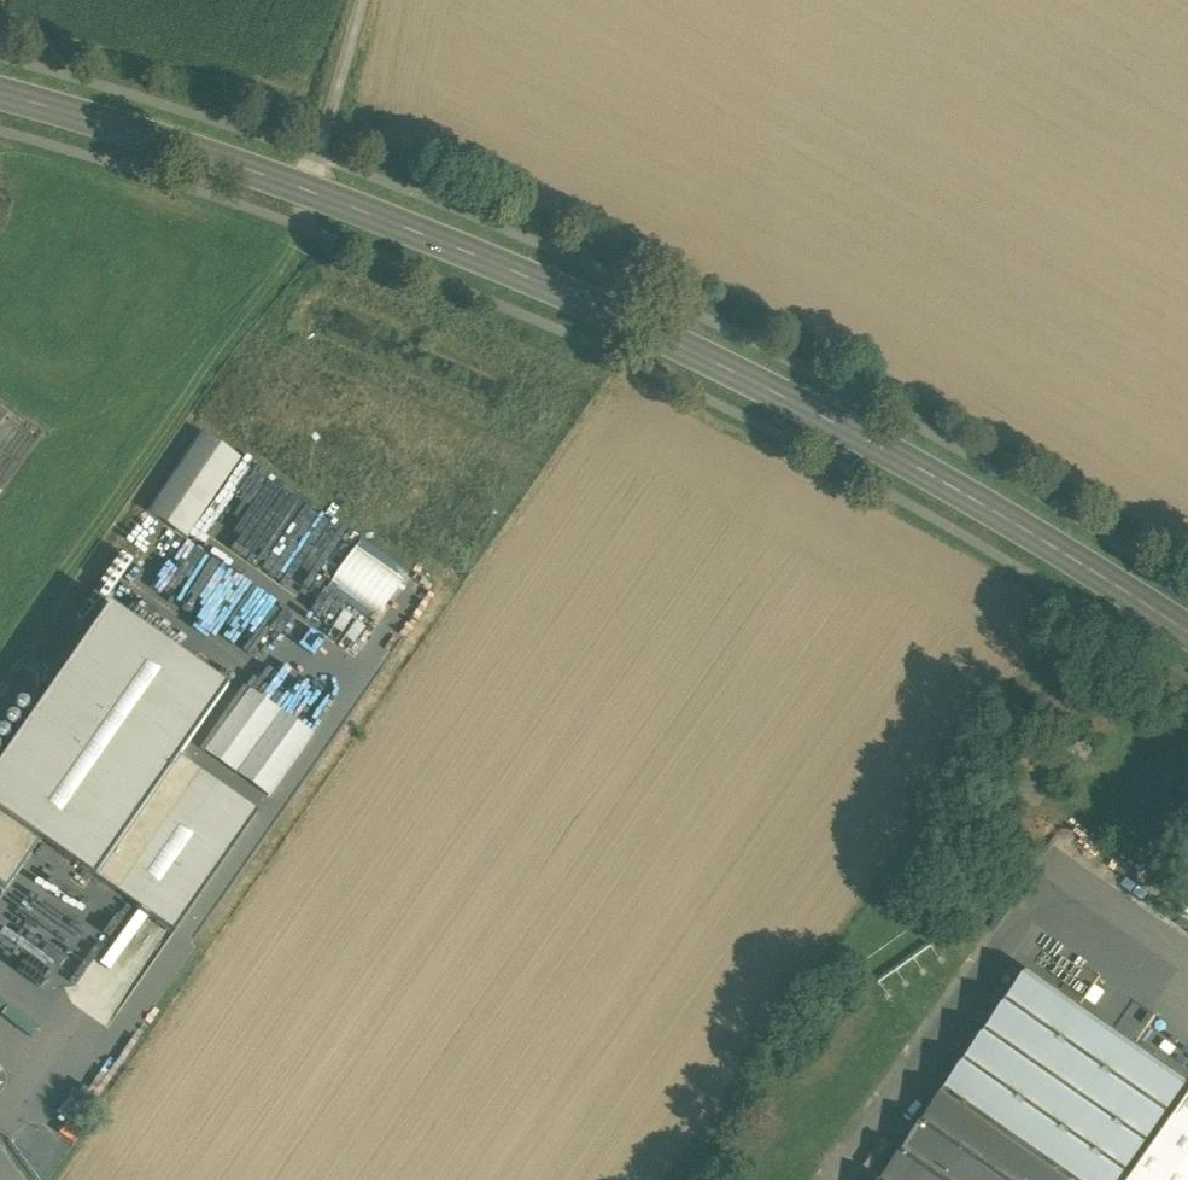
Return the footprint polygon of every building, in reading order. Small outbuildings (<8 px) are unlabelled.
[(188,454),(211,472),(224,457),(201,438),(188,454)] [(166,606),(221,526),(182,499),(127,579),(166,606)] [(324,584),(371,620),(407,573),(360,538),(324,584)] [(169,608),(186,619),(209,585),(222,594),(236,573),(206,553),(169,608)] [(0,756),(0,818),(35,843),(85,877),(168,757),(217,687),(103,608),(0,756)] [(168,757),(85,877),(169,935),(253,815),(168,757)] [(0,818),(0,885),(4,888),(35,843),(0,818)] [(1187,1083),(1187,1081),(1030,970),(883,1179),(1120,1179),(1187,1083)] [(1120,1179),(1187,1179),(1187,1083),(1120,1179)]
